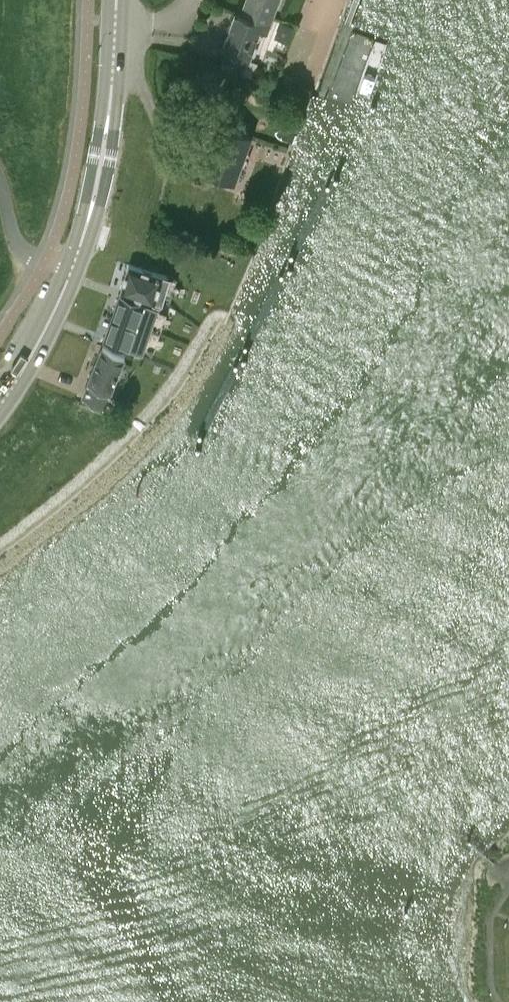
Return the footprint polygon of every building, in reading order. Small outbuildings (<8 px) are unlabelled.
[(241,13),(240,14),(255,19),(257,13),(267,16),(268,14),(272,16),(278,0),(245,0),(241,13)] [(240,14),(241,13),(235,11),(222,47),(226,49),(221,64),(242,71),(247,56),(249,57),(260,29),(267,31),(272,16),(268,14),(267,16),(257,13),(255,19),(240,14)] [(275,35),(287,39),(291,27),(279,23),(275,35)] [(239,167),(250,171),(257,152),(246,148),(250,134),(220,123),(204,168),(234,179),(239,167)] [(168,276),(129,264),(121,290),(160,301),(168,276)] [(120,292),(112,315),(150,328),(158,307),(143,302),(143,300),(120,292)] [(143,350),(150,328),(112,315),(104,338),(127,346),(128,345),(143,350)] [(93,372),(84,396),(105,404),(110,390),(111,390),(126,353),(104,345),(101,350),(98,354),(98,358),(96,363),(93,367),(93,372)]
